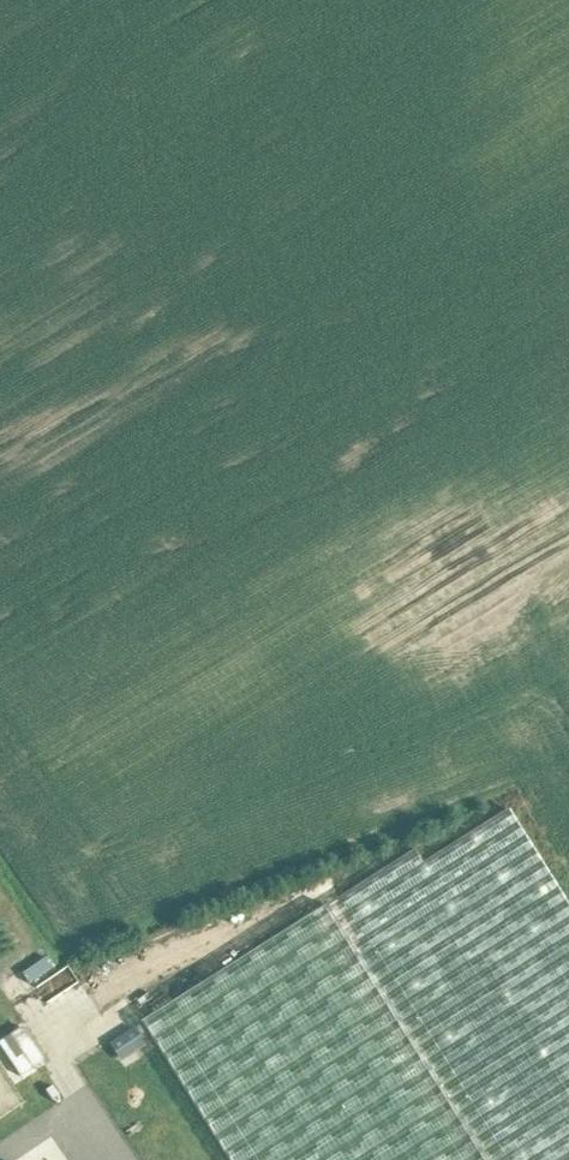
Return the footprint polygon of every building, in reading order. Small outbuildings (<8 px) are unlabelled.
[(324,901),(135,1020),(223,1159),(568,1159),(568,904),(524,833),(350,943),(324,901)] [(50,994),(75,985),(71,974),(46,983),(50,994)] [(123,1018),(136,1011),(127,994),(113,1002),(123,1018)]
